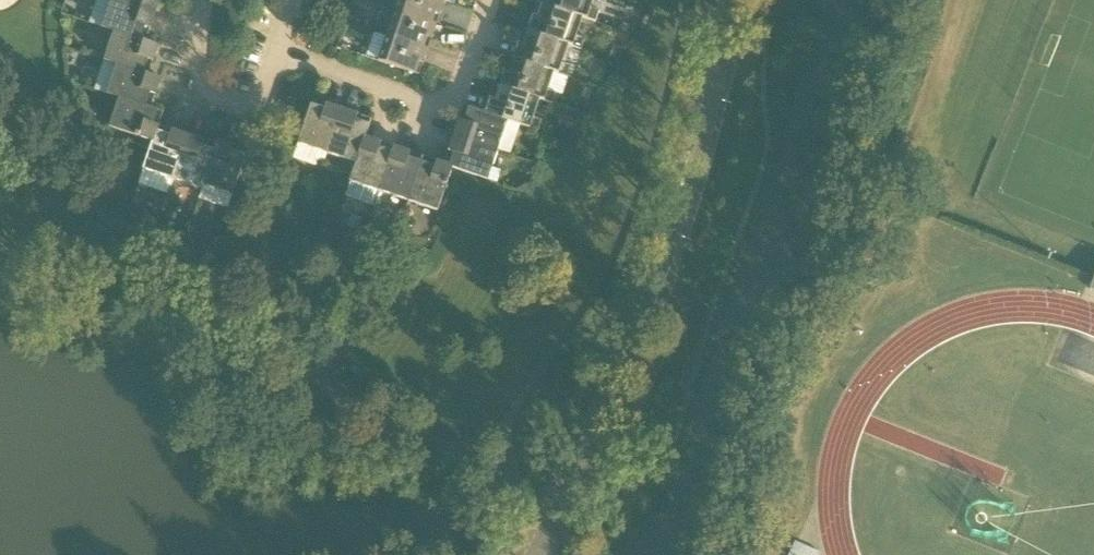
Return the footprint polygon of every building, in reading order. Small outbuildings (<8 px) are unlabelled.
[(119,0),(111,0),(102,27),(114,32),(114,31),(146,42),(146,41),(141,39),(145,26),(151,28),(156,13),(119,0)] [(156,13),(160,0),(119,0),(156,13)] [(396,11),(436,25),(436,24),(431,22),(435,12),(440,14),(444,0),(399,0),(396,11)] [(594,0),(543,0),(542,4),(583,17),(583,18),(595,22),(599,11),(591,9),(594,0)] [(537,17),(533,15),(528,31),(569,44),(569,45),(573,47),(583,18),(583,17),(542,4),(537,17)] [(396,11),(387,36),(428,50),(428,49),(423,47),(426,37),(432,39),(436,25),(396,11)] [(114,31),(114,32),(104,61),(117,65),(117,64),(149,75),(149,74),(144,73),(148,60),(153,61),(159,45),(146,41),(146,42),(114,31)] [(523,44),(519,43),(513,58),(555,72),(554,72),(559,74),(569,45),(569,44),(528,31),(523,44)] [(379,61),(412,72),(414,73),(418,62),(423,63),(428,50),(387,36),(379,61)] [(540,99),(540,100),(544,102),(554,72),(555,72),(513,58),(509,72),(504,70),(499,85),(540,99)] [(117,64),(117,65),(107,94),(119,98),(120,97),(151,108),(152,107),(146,106),(151,93),(156,95),(161,79),(149,74),(149,75),(117,64)] [(485,113),(516,124),(530,129),(540,100),(540,99),(499,85),(495,99),(490,97),(485,113)] [(154,124),(159,110),(152,107),(151,108),(120,97),(119,98),(110,127),(141,137),(138,146),(149,150),(152,140),(154,141),(158,125),(154,124)] [(327,153),(342,109),(327,104),(325,109),(311,105),(298,143),(327,153)] [(454,136),(498,151),(499,149),(507,151),(516,124),(485,113),(469,108),(465,122),(459,120),(454,136)] [(356,120),(358,115),(342,109),(327,153),(345,159),(341,171),(352,175),(356,163),(366,138),(370,125),(356,120)] [(173,179),(188,135),(172,130),(170,135),(158,131),(159,126),(158,125),(154,141),(152,140),(149,150),(150,150),(143,169),(173,179)] [(201,146),(203,141),(188,135),(173,179),(202,189),(204,185),(203,185),(217,145),(216,145),(214,150),(201,146)] [(498,151),(454,136),(449,151),(454,153),(450,166),(453,167),(453,168),(488,180),(498,151)] [(379,191),(394,147),(392,152),(379,148),(381,143),(366,138),(356,163),(352,175),(345,196),(375,206),(380,191),(379,191)] [(204,185),(233,195),(246,156),(232,151),(234,146),(217,141),(216,145),(217,145),(203,185),(204,185)] [(408,157),(409,152),(394,147),(379,191),(380,191),(408,201),(421,162),(408,157)] [(450,166),(444,164),(437,161),(435,167),(421,162),(408,201),(438,211),(453,168),(453,167),(450,166)] [(525,180),(518,184),(516,190),(527,193),(531,182),(525,180)] [(794,540),(788,554),(817,554),(818,551),(794,540)]
